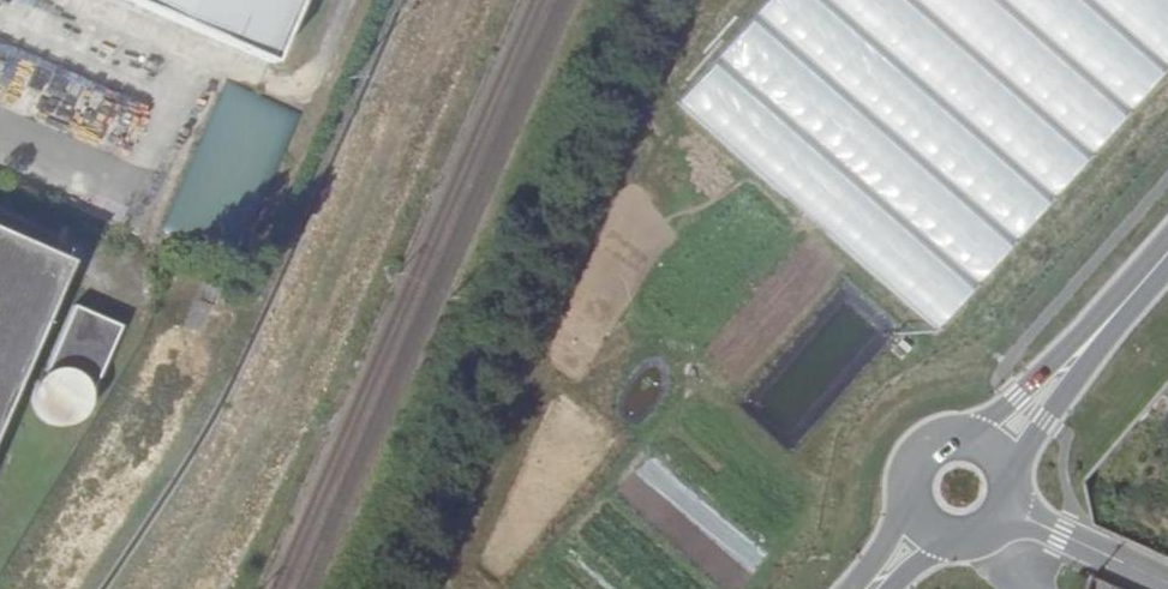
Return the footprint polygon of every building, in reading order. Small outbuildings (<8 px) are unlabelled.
[(280,65),(309,0),(133,0),(280,65)] [(219,83),(164,239),(239,265),(293,109),(219,83)] [(76,264),(0,230),(0,433),(76,264)] [(108,318),(81,307),(55,367),(48,376),(42,382),(38,392),(39,403),(43,411),(50,420),(59,425),(70,427),(81,423),(92,414),(97,402),(98,392),(127,326),(108,318)]
